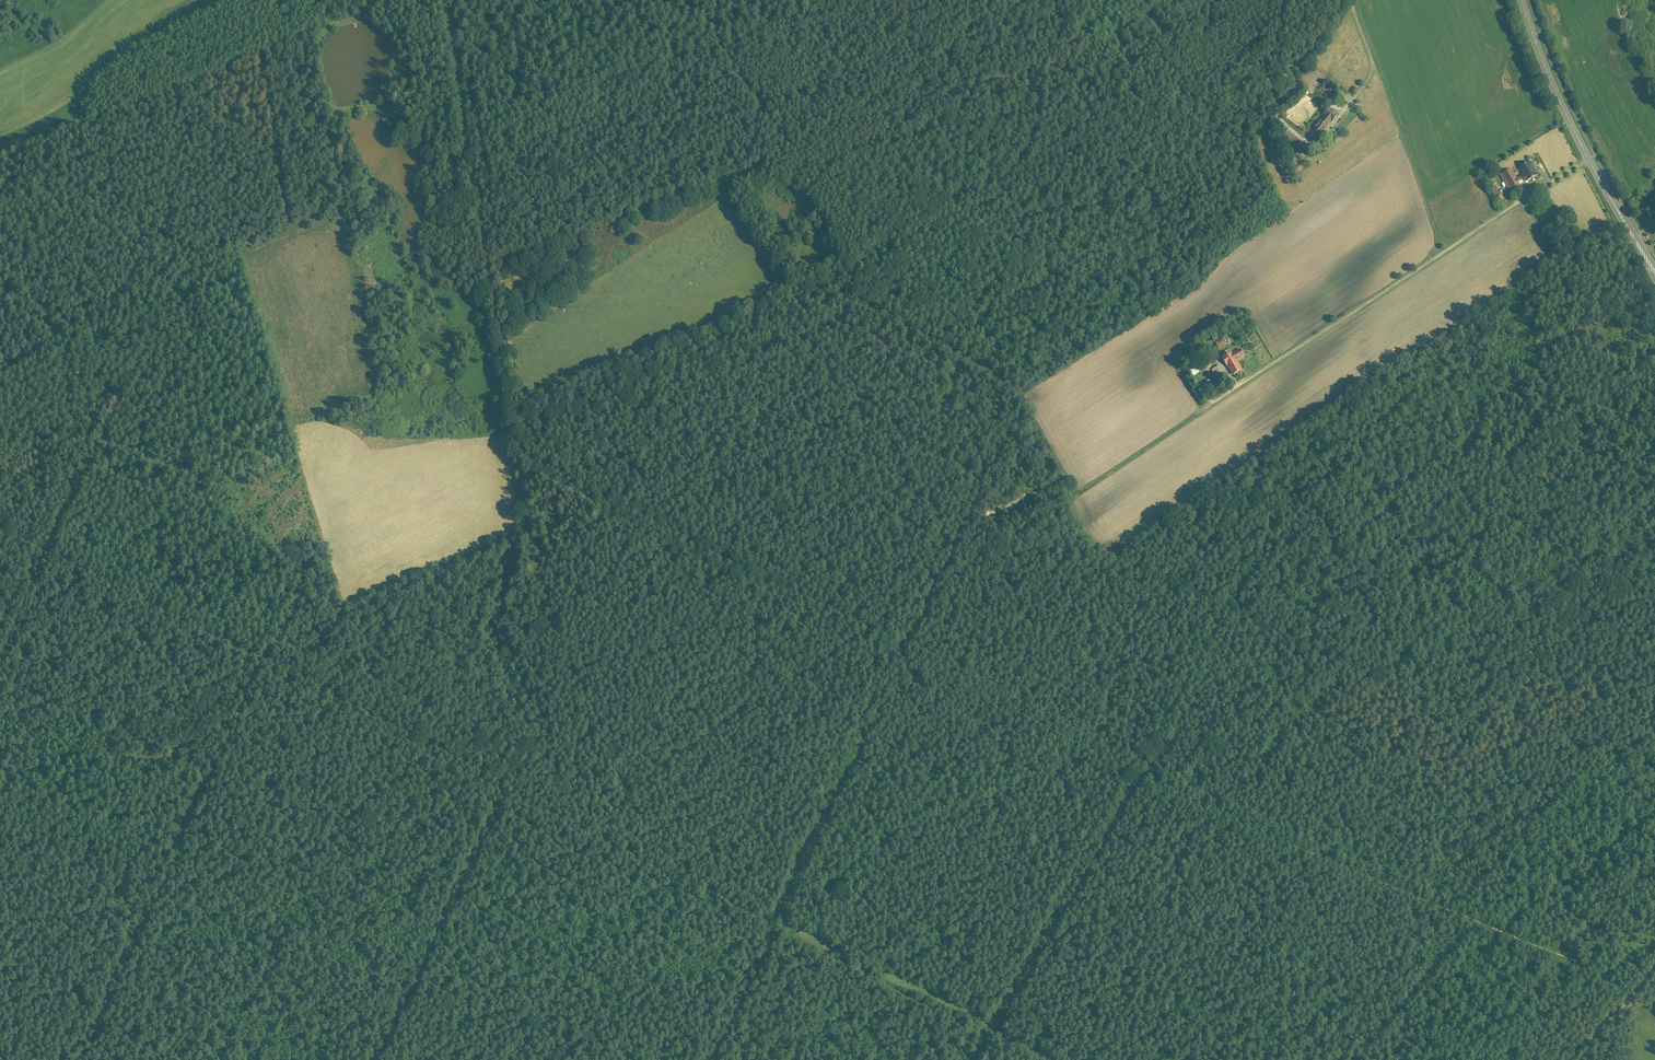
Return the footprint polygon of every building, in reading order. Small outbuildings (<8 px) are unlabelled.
[(1324,93),(1330,99),(1336,91),(1330,86),(1324,93)] [(1311,126),(1320,134),(1337,116),(1328,107),(1311,126)] [(1288,130),(1284,135),(1298,148),(1302,143),(1288,130)] [(1300,148),(1307,154),(1311,149),(1305,143),(1300,148)] [(1300,151),(1296,155),(1301,161),(1305,156),(1300,151)] [(1533,160),(1520,167),(1529,183),(1542,175),(1533,160)] [(1511,170),(1500,176),(1509,192),(1520,185),(1511,170)] [(1650,225),(1654,222),(1654,209),(1644,216),(1650,225)] [(1214,343),(1218,350),(1226,344),(1222,337),(1214,343)] [(1233,350),(1221,358),(1233,376),(1244,368),(1239,360),(1248,355),(1243,348),(1235,353),(1233,350)] [(1219,366),(1211,371),(1217,380),(1225,375),(1219,366)] [(1213,384),(1208,376),(1203,380),(1208,387),(1213,384)]
